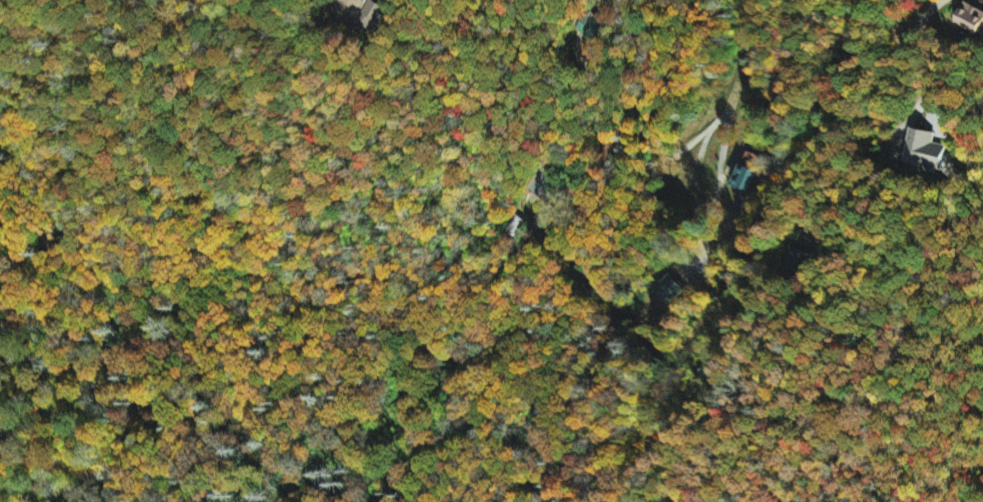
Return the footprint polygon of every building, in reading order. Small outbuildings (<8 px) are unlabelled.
[(382,7),(369,0),(356,23),(370,30),(382,7)] [(962,1),(951,22),(982,39),(982,12),(962,1)] [(936,134),(910,129),(903,164),(943,172),(947,146),(934,143),(936,134)] [(752,194),(760,171),(743,165),(734,187),(752,194)]
